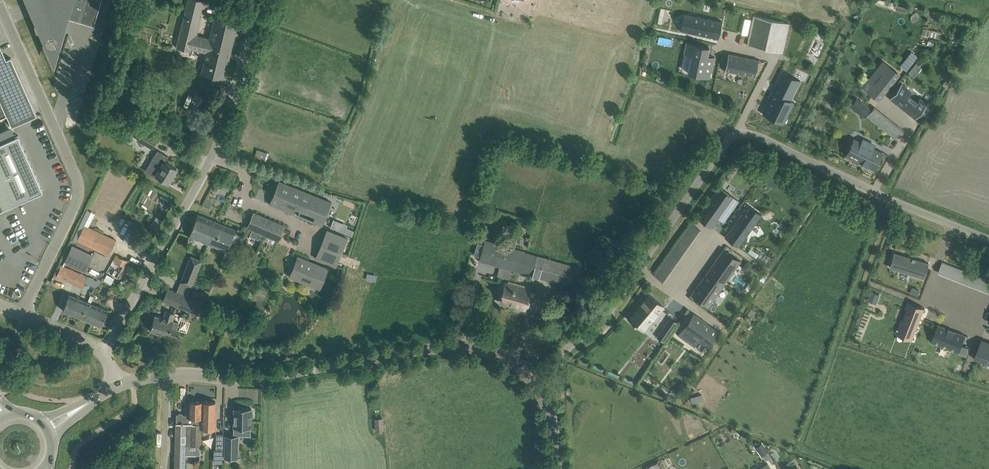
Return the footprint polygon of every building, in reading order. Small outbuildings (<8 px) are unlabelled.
[(28,0),(26,2),(34,11),(36,9),(39,12),(46,18),(55,22),(64,26),(65,23),(67,24),(68,20),(66,19),(67,17),(81,21),(94,25),(101,0),(28,0)] [(228,21),(215,17),(210,38),(197,35),(201,16),(200,16),(204,0),(203,0),(188,0),(177,47),(190,50),(191,48),(206,52),(201,73),(224,78),(238,23),(228,21)] [(691,14),(687,32),(718,39),(718,38),(717,37),(720,22),(722,22),(722,21),(691,14)] [(785,52),(791,22),(754,15),(748,45),(785,52)] [(134,35),(131,45),(139,47),(142,37),(134,35)] [(713,60),(706,59),(709,47),(687,42),(684,53),(692,54),(688,73),(709,78),(713,60)] [(814,44),(807,59),(816,63),(823,49),(814,44)] [(909,70),(919,56),(912,51),(902,65),(909,70)] [(724,71),(725,71),(726,69),(755,75),(754,78),(755,78),(759,60),(758,60),(729,54),(729,53),(728,53),(724,71)] [(2,104),(7,115),(7,116),(12,127),(37,116),(11,58),(0,63),(0,105),(2,104)] [(878,98),(898,73),(885,63),(880,70),(878,68),(868,80),(872,83),(867,90),(878,98)] [(773,92),(762,114),(784,124),(794,102),(793,101),(793,102),(791,101),(798,87),(797,86),(797,87),(789,83),(790,79),(782,75),(784,72),(783,72),(776,86),(773,92)] [(901,84),(902,83),(889,99),(890,99),(890,98),(896,103),(896,102),(899,105),(915,118),(914,119),(915,119),(927,103),(926,104),(919,98),(917,102),(908,95),(911,92),(901,84)] [(864,117),(870,109),(861,102),(855,110),(864,117)] [(143,130),(138,139),(152,147),(157,139),(143,130)] [(2,209),(43,191),(18,135),(0,143),(0,207),(1,207),(2,209)] [(850,145),(850,147),(848,151),(845,156),(875,170),(879,163),(878,163),(880,159),(880,160),(884,152),(871,146),(872,143),(863,139),(858,149),(850,145)] [(177,169),(166,162),(169,156),(158,150),(145,171),(162,181),(163,179),(169,182),(177,169)] [(257,150),(255,157),(266,160),(268,153),(257,150)] [(754,171),(751,176),(757,179),(761,174),(755,170),(754,171)] [(772,179),(769,185),(775,188),(778,182),(772,179)] [(322,225),(332,203),(332,202),(290,185),(279,181),(269,204),(294,214),(297,205),(302,207),(298,216),(322,225)] [(712,228),(725,208),(731,212),(736,206),(730,202),(734,197),(719,186),(697,217),(712,228)] [(740,220),(727,239),(739,247),(762,214),(747,204),(737,218),(740,220)] [(279,241),(285,226),(253,212),(247,227),(253,229),(250,236),(259,240),(262,233),(279,241)] [(209,244),(217,222),(198,214),(189,236),(209,244)] [(522,223),(527,230),(533,227),(528,219),(522,223)] [(689,221),(657,276),(668,283),(701,227),(689,221)] [(236,229),(219,223),(217,222),(209,244),(227,251),(236,229)] [(77,240),(109,255),(116,240),(85,225),(77,240)] [(130,230),(123,240),(130,245),(139,250),(145,240),(133,232),(130,230)] [(336,267),(348,238),(337,234),(332,245),(322,241),(315,258),(336,267)] [(526,252),(494,243),(485,240),(479,261),(500,267),(498,272),(511,276),(512,270),(520,273),(526,252)] [(72,245),(65,261),(85,271),(93,255),(92,255),(72,245)] [(738,265),(741,261),(741,260),(740,262),(723,250),(724,249),(707,271),(722,282),(725,284),(725,283),(722,282),(735,263),(738,265)] [(526,252),(520,273),(574,288),(580,268),(526,252)] [(894,252),(893,253),(899,255),(895,269),(924,278),(928,263),(894,252)] [(127,260),(119,256),(117,255),(108,272),(118,278),(127,260)] [(192,255),(183,278),(193,282),(203,260),(192,255)] [(308,262),(308,260),(297,256),(295,261),(297,262),(296,267),(294,266),(292,271),(291,271),(289,277),(320,289),(329,268),(313,262),(312,263),(308,262)] [(747,261),(742,268),(747,271),(752,264),(747,261)] [(57,275),(83,286),(87,277),(61,266),(57,275)] [(696,296),(707,304),(722,282),(707,271),(691,295),(695,297),(696,296)] [(112,283),(115,278),(108,275),(105,280),(112,283)] [(528,287),(518,284),(508,281),(507,284),(506,284),(502,296),(501,296),(501,298),(502,298),(501,301),(524,308),(525,307),(527,307),(529,306),(530,303),(529,301),(526,301),(529,290),(527,290),(528,287)] [(168,288),(163,300),(183,308),(197,314),(202,302),(168,288)] [(201,301),(204,293),(193,290),(191,296),(197,298),(197,299),(201,301)] [(88,301),(70,294),(63,310),(82,318),(88,301)] [(648,294),(628,318),(635,324),(636,324),(643,330),(663,306),(648,294)] [(94,296),(91,296),(90,295),(88,301),(82,318),(102,326),(108,310),(91,303),(94,296)] [(910,302),(899,330),(914,336),(925,308),(910,302)] [(164,318),(155,315),(150,331),(169,336),(177,338),(179,330),(176,329),(178,323),(173,321),(175,313),(166,310),(164,318)] [(719,332),(719,331),(693,313),(693,314),(678,335),(678,334),(678,335),(687,342),(692,334),(700,340),(698,342),(707,348),(708,347),(707,347),(718,332),(719,332)] [(669,325),(664,333),(669,336),(674,328),(669,325)] [(938,325),(931,342),(932,342),(933,339),(959,350),(958,352),(959,353),(959,352),(966,354),(969,348),(962,345),(966,335),(965,335),(939,325),(938,325)] [(974,358),(986,363),(988,357),(988,342),(988,341),(987,345),(981,342),(977,352),(979,353),(977,359),(975,358),(974,358)] [(602,352),(598,363),(629,375),(634,364),(602,352)] [(185,454),(186,445),(200,446),(201,446),(201,431),(200,431),(200,424),(199,424),(200,417),(201,417),(202,401),(189,401),(189,415),(184,415),(182,413),(179,413),(177,415),(176,445),(175,454),(175,468),(185,468),(185,454)] [(202,401),(201,417),(202,417),(202,429),(215,430),(215,426),(215,417),(215,411),(216,401),(202,401)] [(234,408),(234,433),(251,433),(251,419),(253,418),(253,412),(251,411),(251,408),(234,408)] [(383,417),(374,418),(376,430),(378,430),(378,433),(383,432),(383,430),(384,430),(383,417)] [(225,435),(225,458),(238,458),(239,436),(233,436),(225,435)] [(762,443),(756,447),(765,461),(768,459),(771,463),(773,461),(762,443)]
